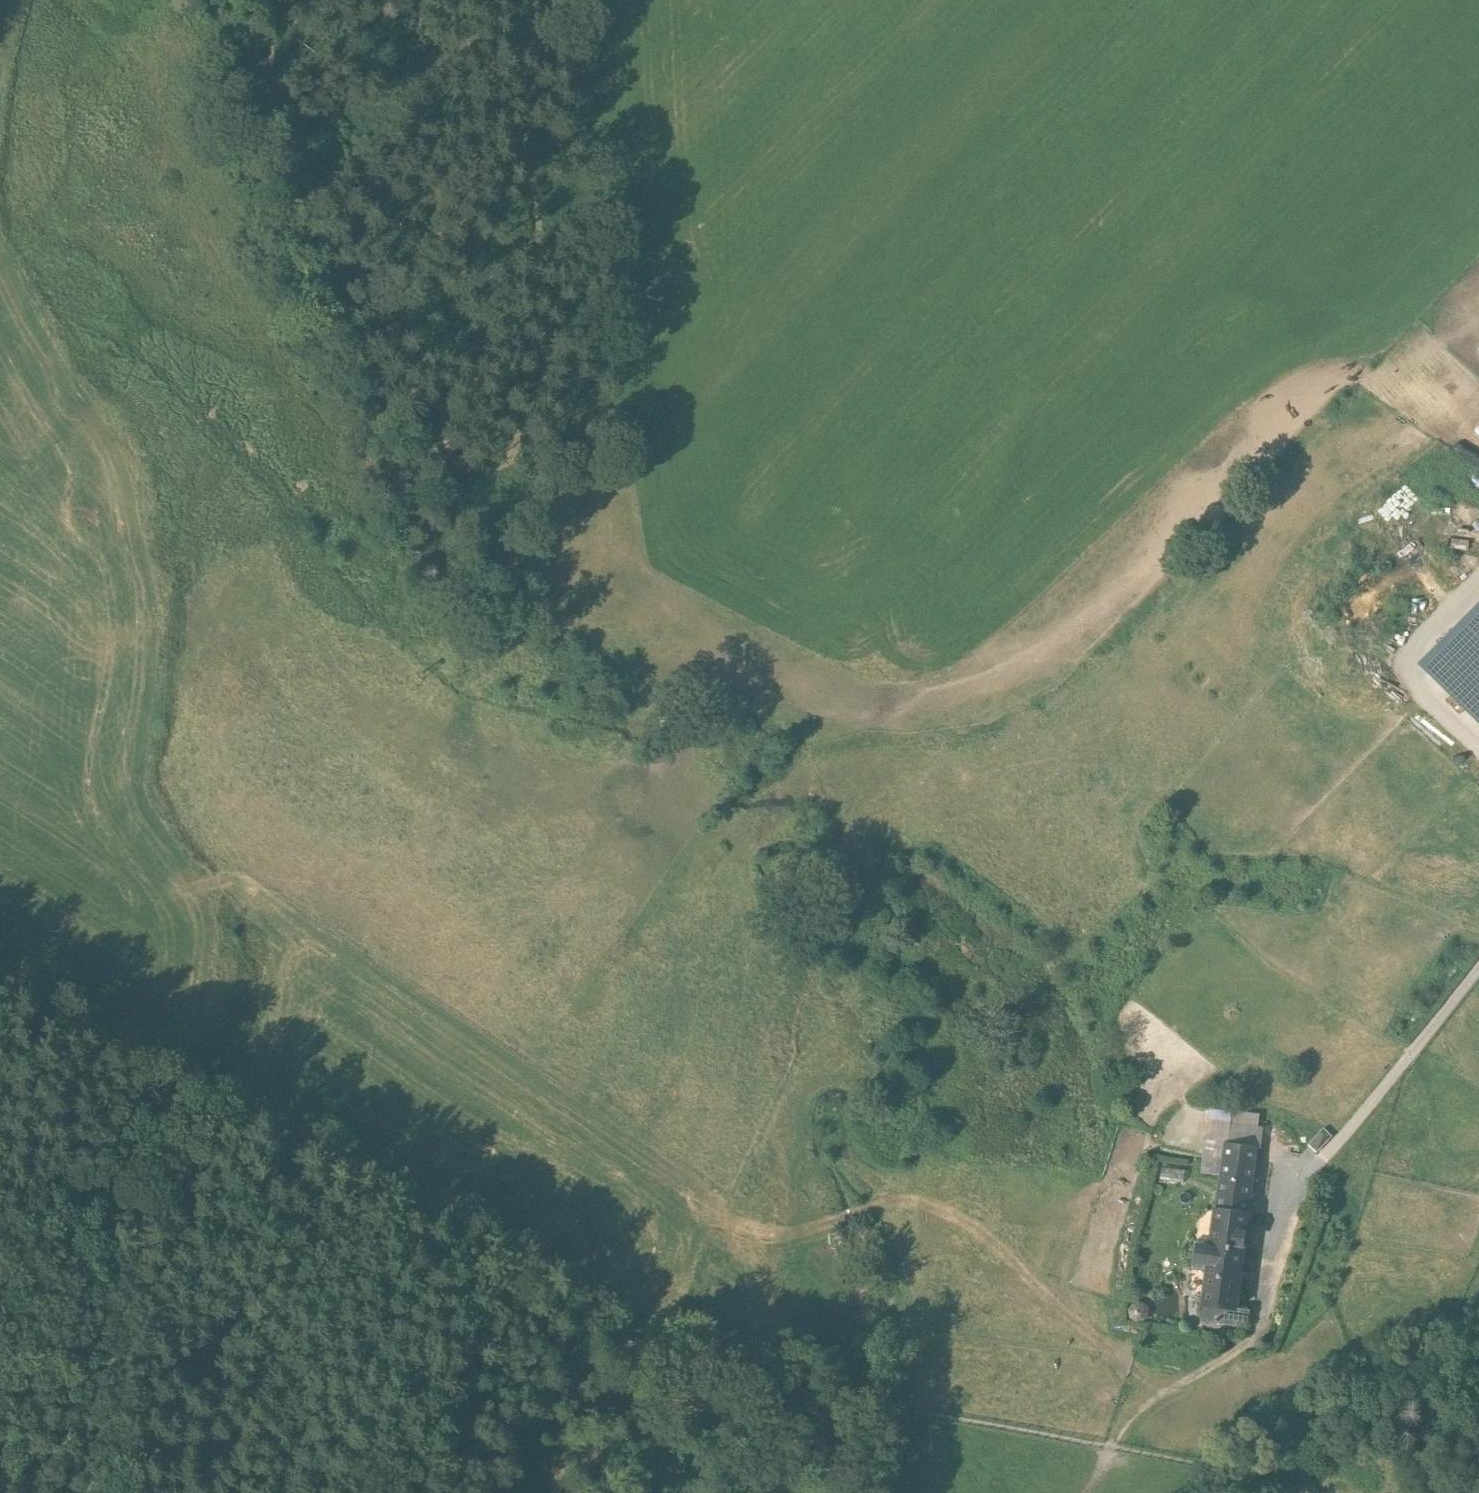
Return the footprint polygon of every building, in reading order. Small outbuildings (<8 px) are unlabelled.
[(1427,671),(1478,722),(1478,618),(1427,671)] [(1244,1138),(1242,1148),(1254,1150),(1255,1139),(1244,1138)] [(1228,1146),(1219,1211),(1245,1214),(1254,1150),(1242,1148),(1228,1146)] [(1214,1210),(1208,1253),(1243,1258),(1249,1215),(1245,1214),(1219,1211),(1214,1210)] [(1235,1311),(1243,1258),(1208,1253),(1195,1252),(1193,1268),(1206,1270),(1201,1307),(1204,1307),(1235,1311)] [(1249,1313),(1235,1311),(1204,1307),(1202,1322),(1247,1328),(1249,1313)]
